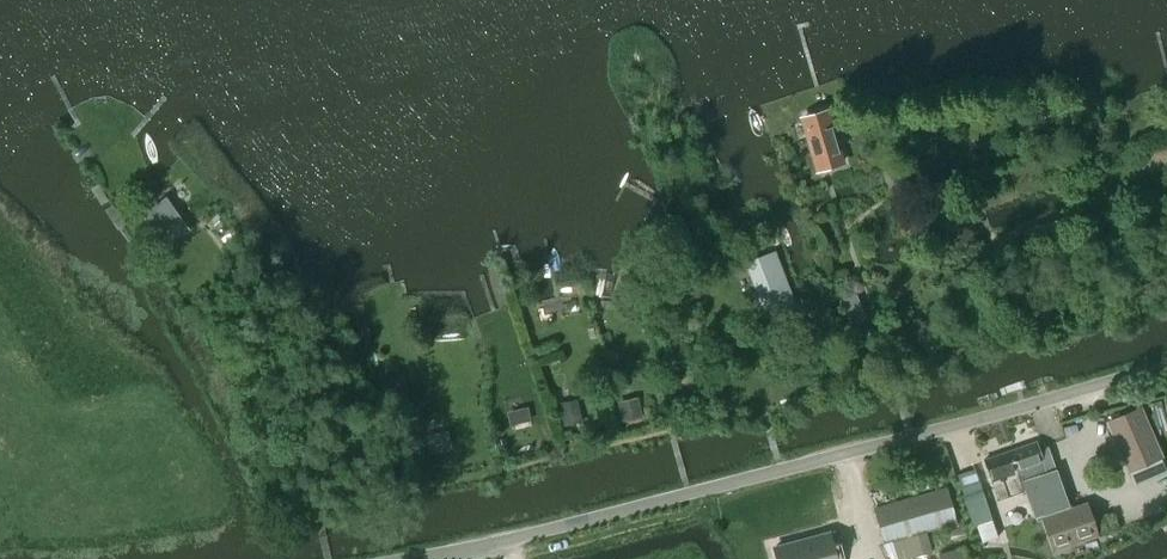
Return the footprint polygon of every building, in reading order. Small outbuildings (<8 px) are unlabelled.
[(802,118),(817,169),(842,162),(827,110),(802,118)] [(165,244),(186,230),(164,200),(144,214),(165,244)] [(1024,231),(1029,250),(1071,239),(1066,220),(1024,231)] [(727,232),(730,240),(751,232),(748,224),(727,232)] [(745,262),(766,316),(794,305),(774,251),(745,262)] [(856,293),(839,299),(848,324),(865,317),(856,293)] [(618,400),(622,421),(640,417),(635,396),(618,400)] [(561,408),(564,427),(581,423),(578,405),(561,408)] [(1139,408),(1108,421),(1130,471),(1161,458),(1139,408)] [(510,412),(512,424),(528,421),(526,409),(510,412)] [(431,452),(450,448),(447,434),(428,437),(431,452)] [(1036,441),(1009,451),(1024,490),(1035,518),(1060,509),(1050,481),(1049,481),(1046,472),(1055,469),(1047,446),(1038,449),(1036,441)] [(997,500),(1024,490),(1009,451),(983,460),(997,500)] [(975,469),(957,475),(975,525),(992,519),(975,469)] [(947,488),(874,509),(884,544),(957,522),(947,488)] [(1052,548),(1095,533),(1085,504),(1042,518),(1052,548)] [(774,547),(777,558),(836,558),(828,532),(774,547)] [(961,547),(935,553),(937,558),(964,558),(961,547)]
